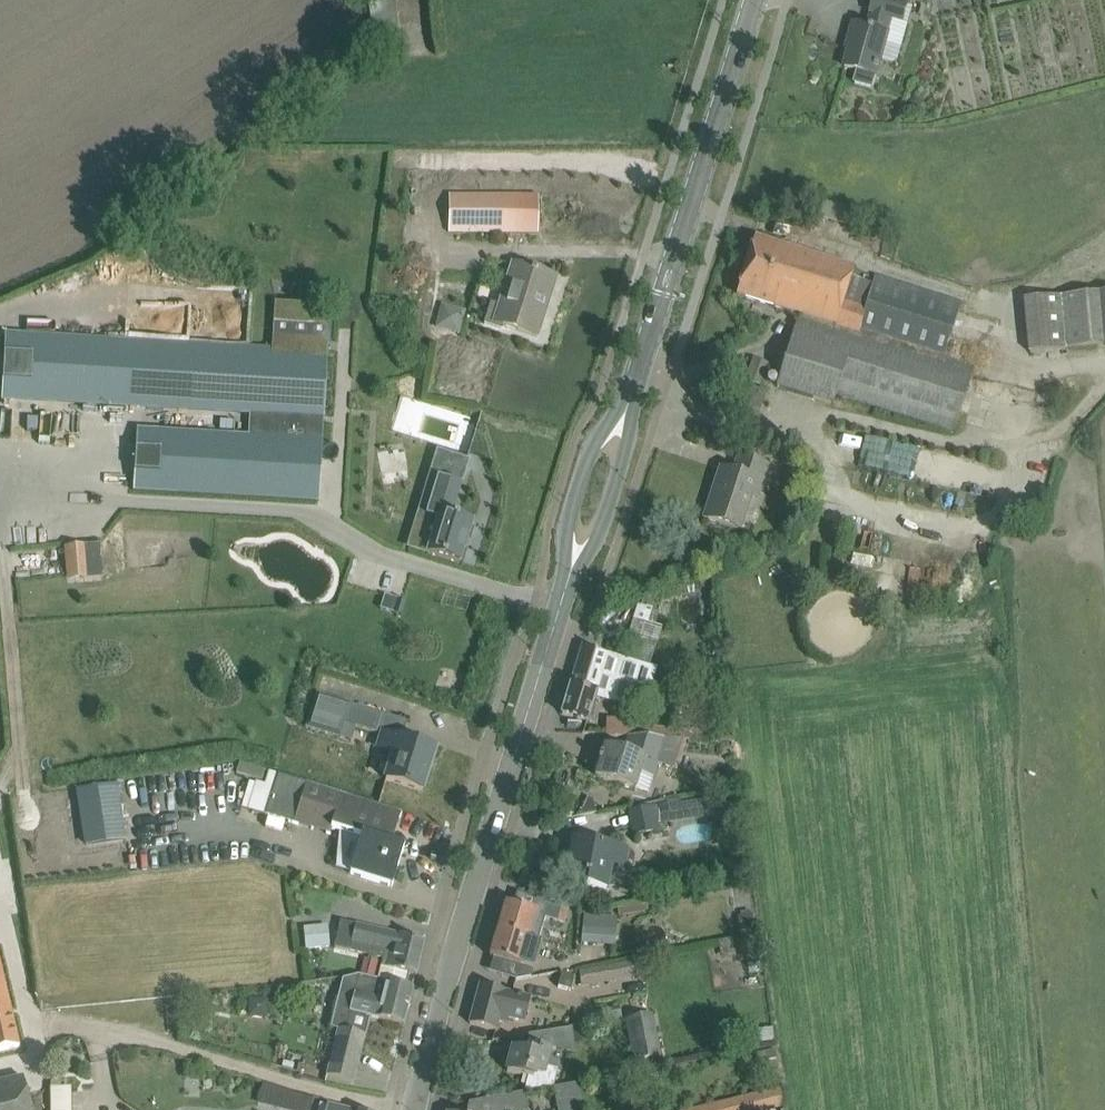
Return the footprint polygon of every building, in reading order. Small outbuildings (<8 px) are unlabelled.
[(858,71),(855,83),(872,89),(876,76),(877,76),(886,44),(901,48),(908,25),(903,23),(908,6),(888,0),(875,0),(867,28),(853,24),(849,39),(852,40),(844,67),(858,71)] [(918,3),(915,13),(923,15),(925,5),(918,3)] [(448,231),(515,232),(538,232),(538,195),(449,194),(448,231)] [(736,295),(799,315),(835,327),(842,303),(853,269),(754,238),(736,295)] [(513,264),(499,308),(491,306),(484,327),(501,333),(503,326),(537,336),(555,278),(513,264)] [(835,327),(799,315),(777,387),(798,394),(832,405),(836,394),(953,432),(973,369),(943,359),(961,303),(874,276),(864,310),(842,303),(835,327)] [(1064,297),(1069,350),(1104,347),(1104,293),(1064,297)] [(1069,350),(1064,297),(1025,301),(1030,354),(1069,350)] [(5,337),(2,400),(269,414),(267,437),(136,429),(132,491),(169,493),(197,495),(319,502),(322,436),(327,354),(328,320),(315,319),(316,306),(274,304),(271,351),(5,337)] [(405,448),(385,451),(378,452),(381,474),(408,470),(405,448)] [(703,518),(725,525),(736,529),(752,480),(758,482),(764,465),(738,457),(733,472),(720,468),(703,518)] [(428,552),(427,553),(459,563),(471,523),(450,517),(461,483),(439,476),(428,511),(439,514),(433,534),(428,532),(422,550),(428,552)] [(304,527),(304,538),(315,539),(315,527),(304,527)] [(84,546),(66,548),(69,581),(87,580),(84,546)] [(582,647),(562,714),(587,721),(596,694),(608,697),(630,704),(635,686),(645,689),(652,668),(620,659),(592,650),(582,647)] [(318,695),(307,729),(339,739),(344,724),(350,705),(318,695)] [(381,715),(350,705),(344,724),(355,728),(375,734),(381,715)] [(618,723),(617,735),(692,740),(693,728),(618,723)] [(385,780),(401,784),(422,791),(435,750),(383,734),(378,750),(393,754),(385,780)] [(681,739),(635,737),(630,755),(604,747),(601,756),(599,756),(598,761),(599,761),(594,777),(634,790),(639,773),(653,778),(657,763),(672,768),(681,739)] [(240,762),(236,773),(262,781),(265,770),(240,762)] [(248,780),(240,807),(246,809),(265,815),(278,774),(268,771),(265,785),(248,780)] [(278,774),(265,815),(330,835),(332,830),(360,839),(358,846),(349,872),(349,874),(370,880),(392,887),(403,851),(391,847),(401,813),(380,806),(278,774)] [(630,813),(635,835),(659,830),(654,808),(630,813)] [(586,885),(606,889),(610,866),(625,868),(628,851),(573,841),(567,876),(587,879),(586,885)] [(747,845),(735,847),(736,856),(748,855),(747,845)] [(505,903),(498,928),(538,941),(545,918),(557,922),(561,906),(534,898),(530,910),(505,903)] [(585,919),(582,941),(600,944),(615,945),(617,916),(586,913),(585,919)] [(751,916),(738,918),(740,932),(753,930),(751,916)] [(341,920),(334,947),(383,959),(377,979),(406,987),(409,973),(416,975),(424,941),(402,935),(341,920)] [(329,946),(327,925),(305,928),(306,949),(329,946)] [(538,941),(498,928),(489,956),(533,969),(541,942),(538,941)] [(731,939),(719,942),(722,958),(735,955),(731,939)] [(19,1045),(0,966),(0,1050),(19,1045)] [(611,966),(585,971),(588,984),(614,979),(611,966)] [(358,975),(349,1012),(369,1017),(403,1025),(412,988),(406,987),(377,979),(377,980),(358,975)] [(561,975),(558,987),(570,991),(574,978),(561,975)] [(469,1024),(470,1024),(495,1031),(498,1021),(506,1023),(508,1018),(524,1023),(530,999),(506,992),(480,985),(469,1024)] [(651,1017),(627,1021),(635,1060),(659,1055),(651,1017)] [(364,1035),(338,1028),(327,1076),(353,1082),(364,1035)] [(572,1028),(549,1032),(527,1035),(529,1048),(528,1054),(512,1050),(507,1072),(528,1077),(524,1092),(553,1087),(558,1070),(545,1067),(550,1048),(576,1055),(572,1028)] [(23,1078),(0,1083),(0,1109),(30,1109),(23,1078)] [(62,1079),(52,1079),(53,1089),(62,1088),(62,1079)] [(557,1109),(584,1109),(579,1083),(553,1088),(557,1109)] [(692,1109),(772,1109),(784,1107),(779,1089),(692,1109)] [(525,1092),(468,1102),(467,1109),(528,1109),(525,1092)] [(298,1109),(312,1109),(315,1101),(297,1097),(294,1109),(298,1109)]
